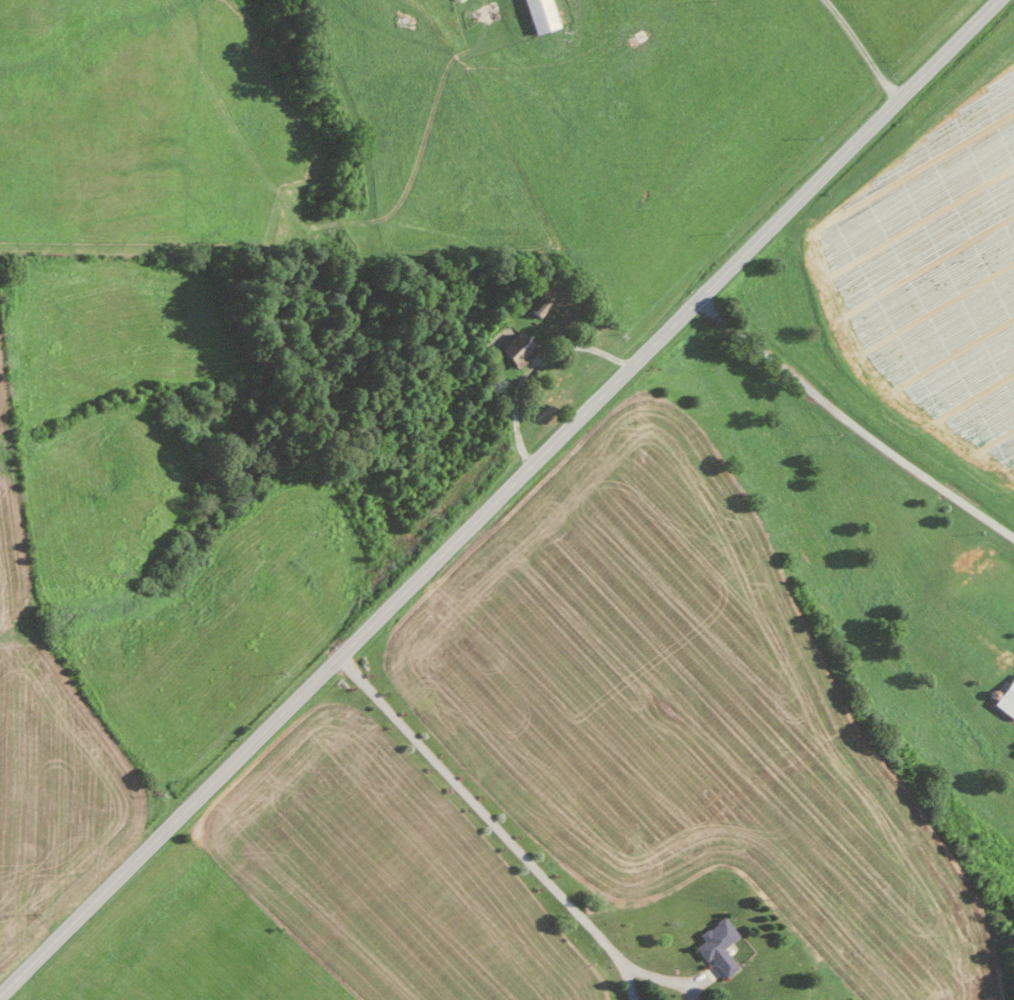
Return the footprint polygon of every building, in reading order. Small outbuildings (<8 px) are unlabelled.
[(533,36),(522,0),(548,0),(557,28),(533,36)] [(538,318),(531,312),(541,300),(549,306),(538,318)] [(516,368),(498,351),(517,333),(534,350),(516,368)] [(1009,671),(989,704),(1012,718),(1013,715),(1013,673),(1009,671)] [(719,975),(733,966),(719,945),(734,935),(720,916),(695,933),(699,939),(691,945),(702,960),(707,957),(719,975)]
